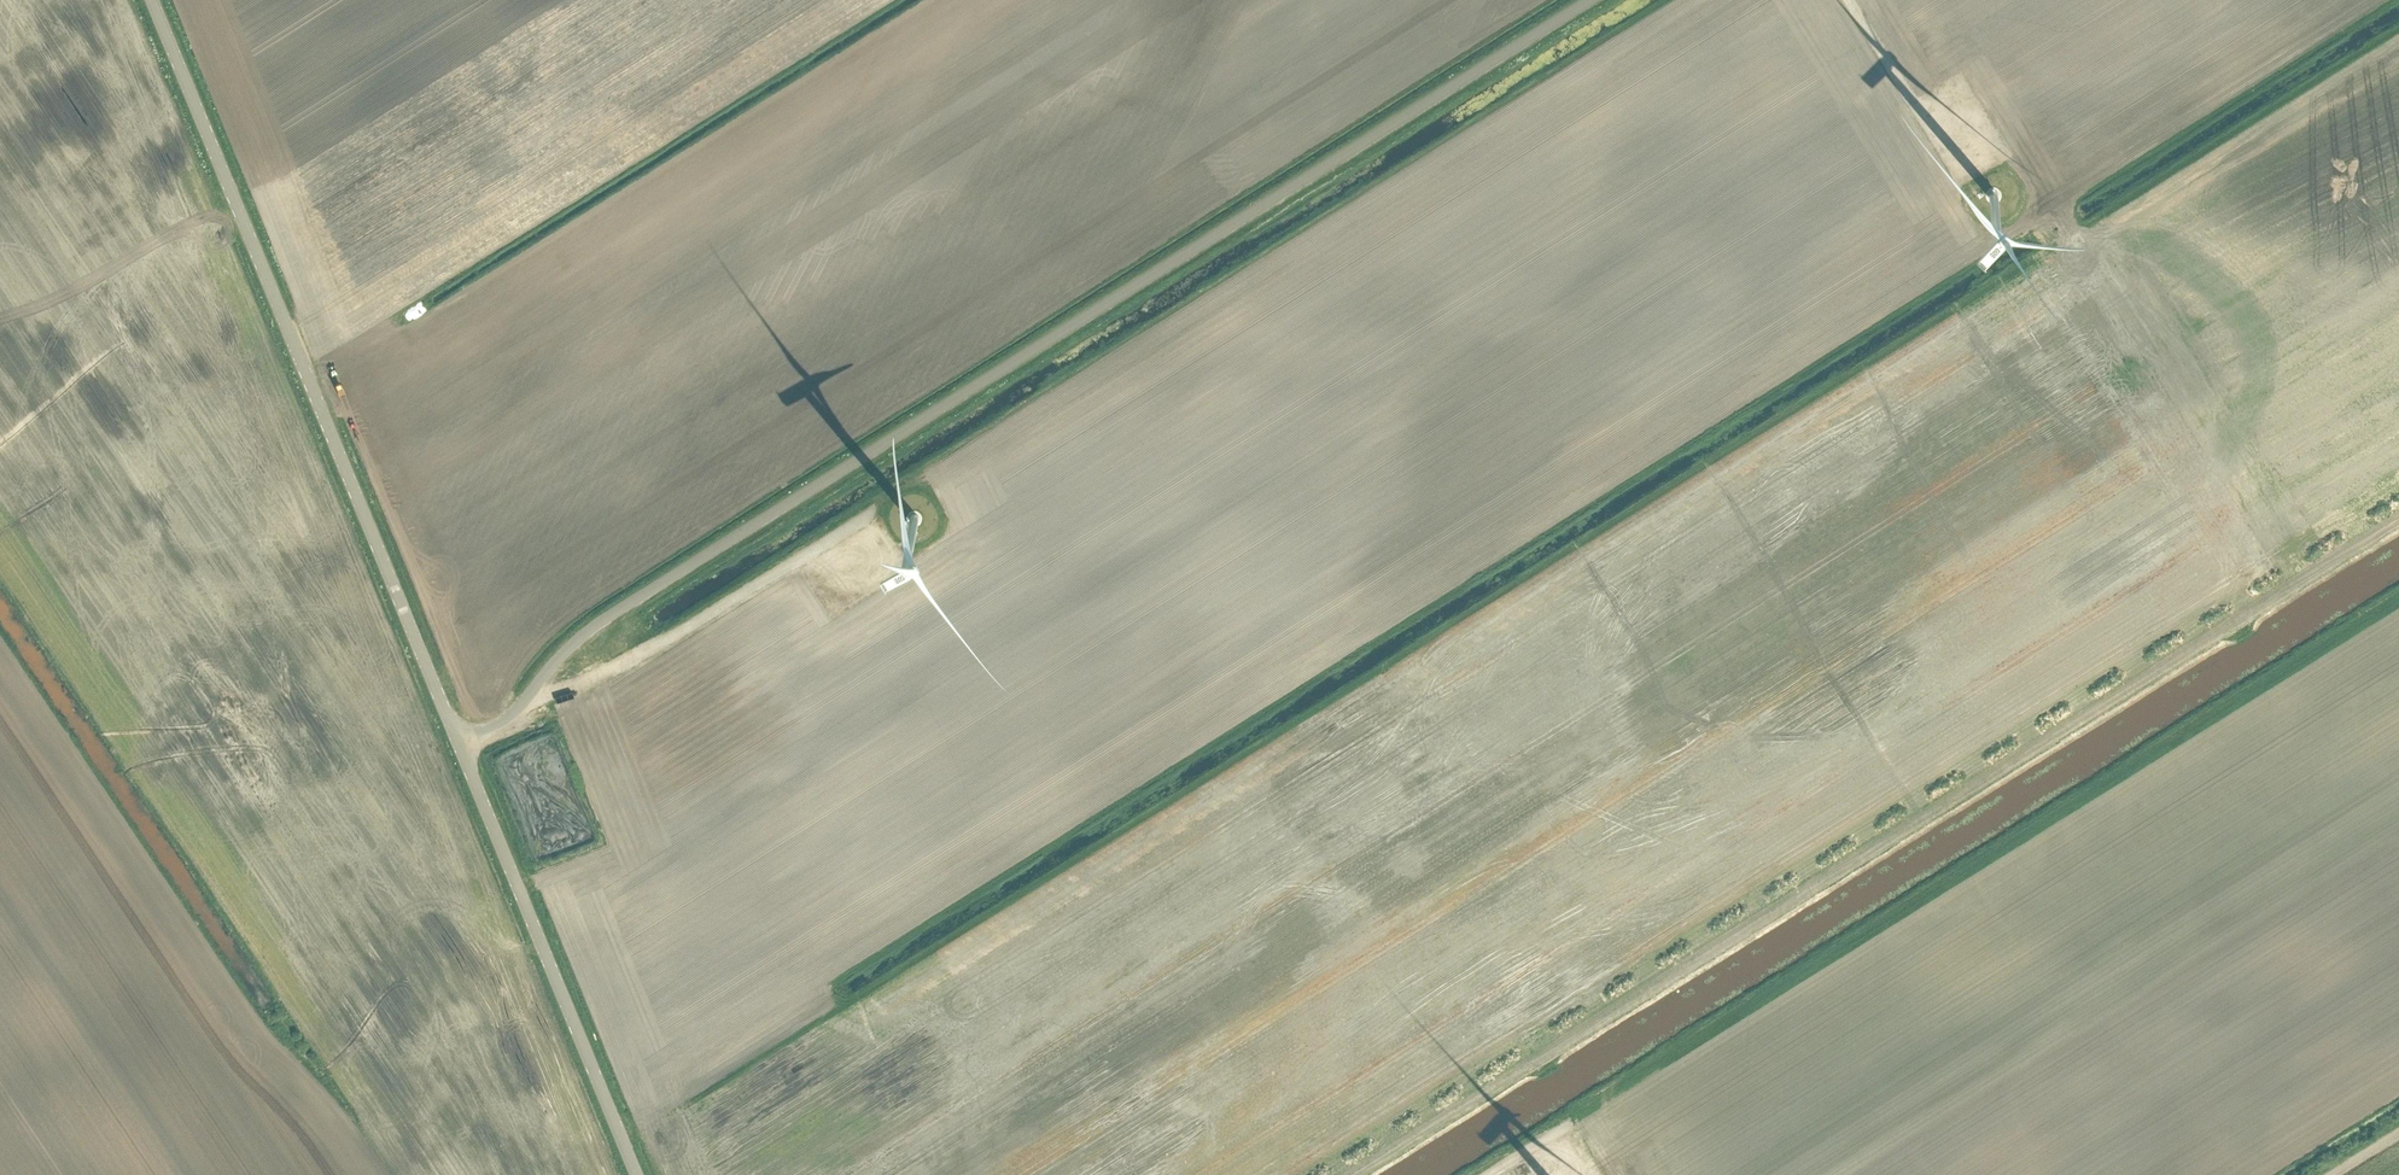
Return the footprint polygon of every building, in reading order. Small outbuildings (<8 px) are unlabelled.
[(1989,194),(1989,195),(1989,196),(1989,197),(1990,197),(1990,198),(1991,198),(1991,199),(1992,199),(1993,199),(1994,199),(1995,199),(1996,199),(1996,198),(1997,198),(1997,197),(1998,197),(1998,196),(1998,195),(1998,194),(1998,193),(1998,192),(1997,191),(1996,190),(1995,190),(1994,190),(1994,189),(1993,190),(1992,190),(1991,190),(1990,191),(1990,192),(1989,192),(1989,193),(1989,194)] [(910,517),(910,518),(910,519),(910,520),(911,520),(911,521),(912,521),(912,522),(913,522),(914,522),(915,522),(916,522),(917,522),(917,521),(918,521),(919,520),(919,519),(919,518),(920,518),(920,517),(919,517),(919,516),(919,515),(918,514),(917,513),(916,513),(915,513),(914,513),(913,513),(912,513),(912,514),(911,514),(911,515),(910,515),(910,516),(910,517)]
